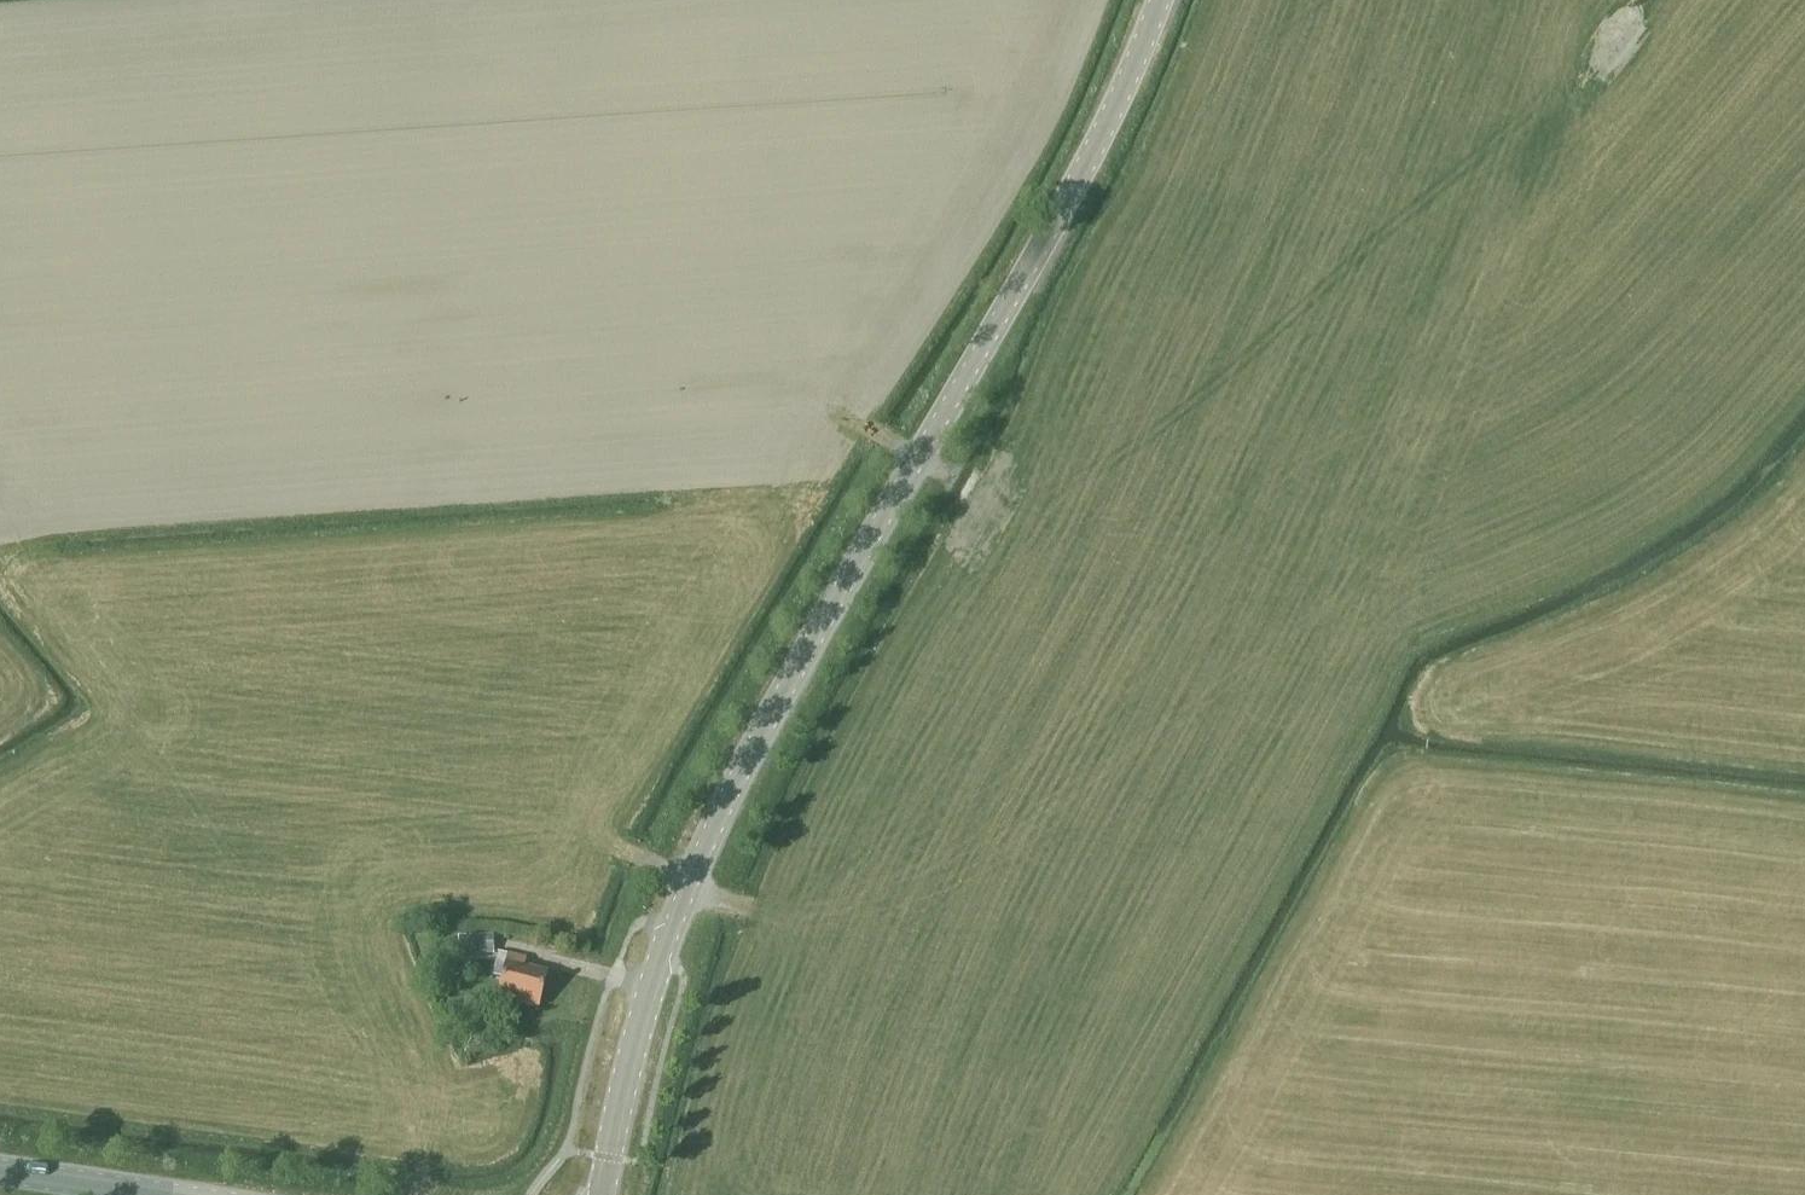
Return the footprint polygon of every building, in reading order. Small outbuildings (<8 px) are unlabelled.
[(492,936),(458,937),(458,956),(493,955),(492,936)] [(501,978),(497,998),(538,1008),(547,974),(524,968),(526,961),(497,954),(492,976),(501,978)]
